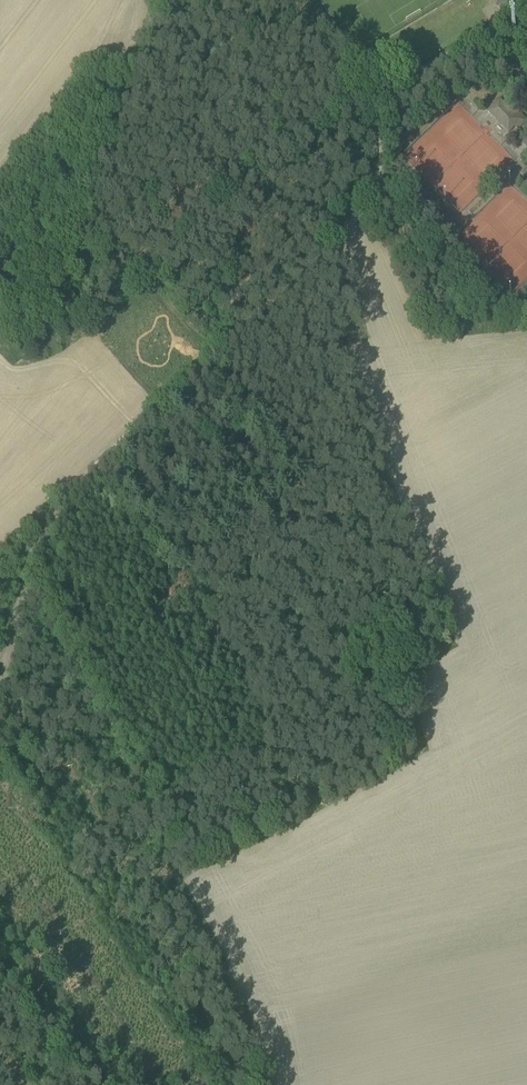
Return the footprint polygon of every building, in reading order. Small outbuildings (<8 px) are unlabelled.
[(497,7),(498,7),(502,14),(526,0),(493,0),(497,7)] [(459,100),(404,153),(411,160),(430,180),(433,175),(426,168),(432,168),(438,175),(439,167),(443,162),(459,164),(456,169),(455,178),(453,175),(449,179),(464,180),(469,183),(455,182),(454,193),(442,192),(446,196),(476,198),(463,191),(463,185),(470,185),(470,178),(477,182),(479,177),(484,180),(493,181),(515,159),(459,100)] [(496,121),(509,133),(515,128),(518,130),(526,122),(526,119),(521,114),(520,115),(512,107),(509,111),(500,101),(490,111),(498,119),(496,121)]
